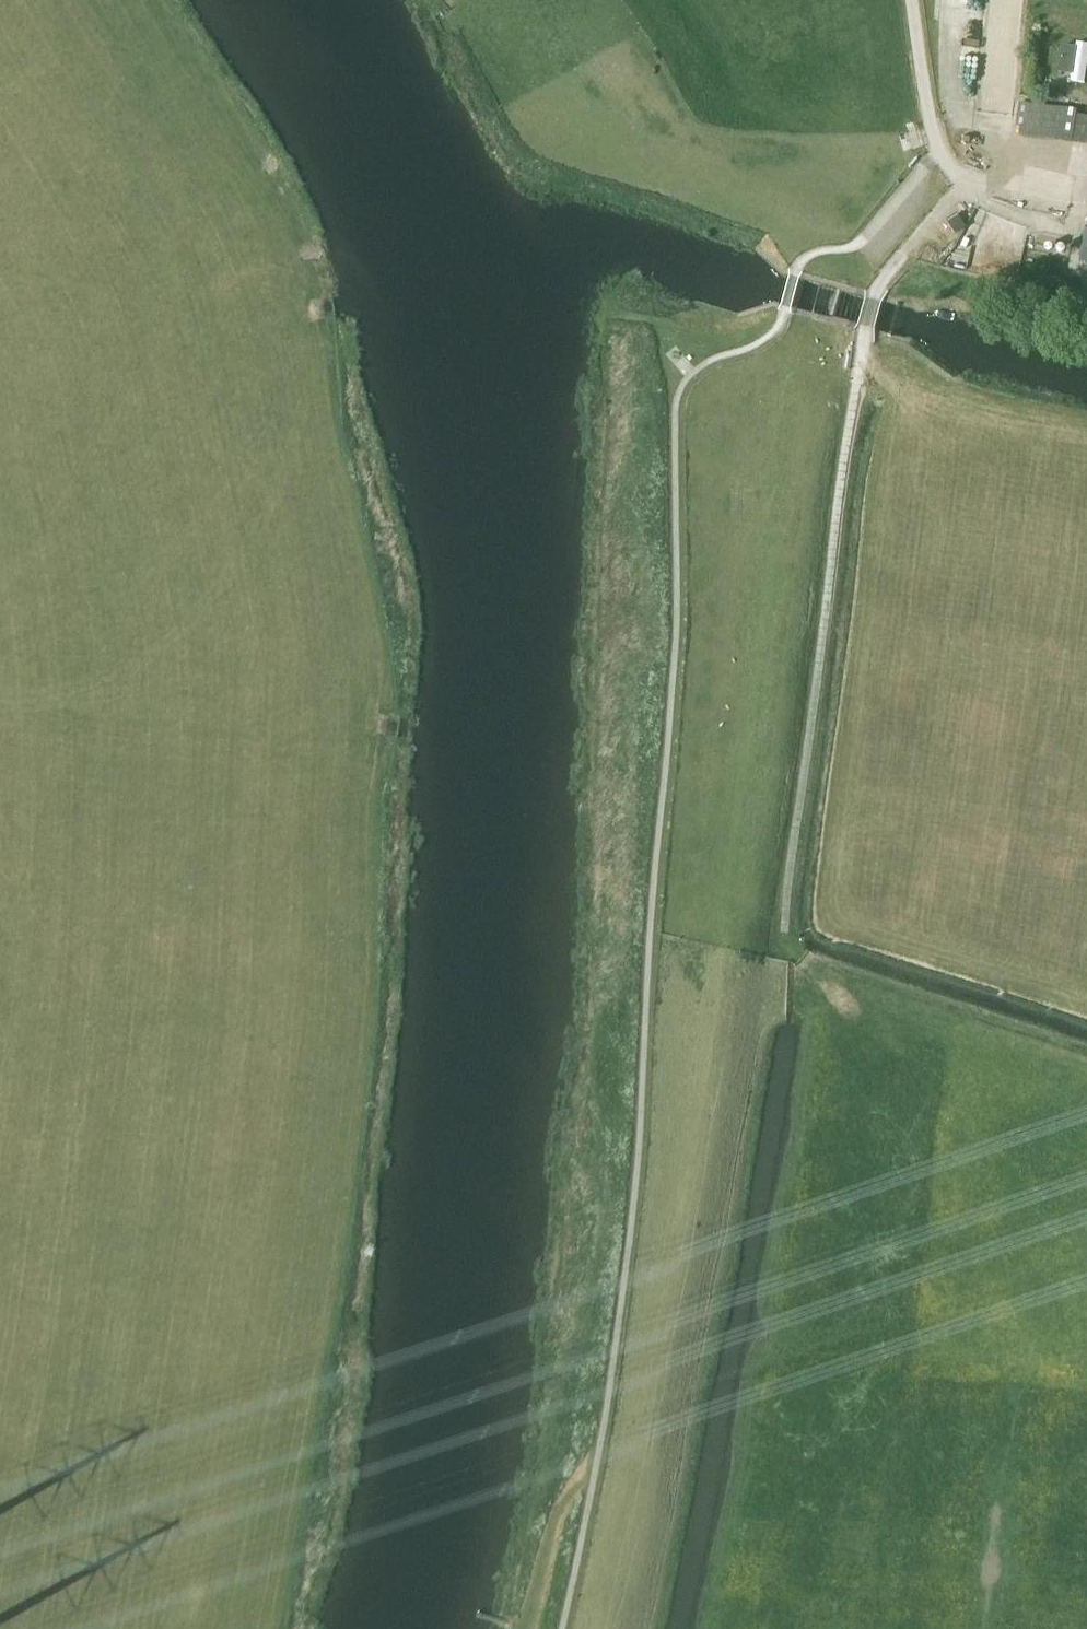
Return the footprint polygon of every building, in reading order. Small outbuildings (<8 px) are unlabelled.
[(1058,72),(1072,74),(1076,46),(1062,44),(1058,72)] [(1020,103),(1017,125),(1027,127),(1025,138),(1055,141),(1055,140),(1073,142),(1086,144),(1086,116),(1078,115),(1078,110),(1020,103)]
